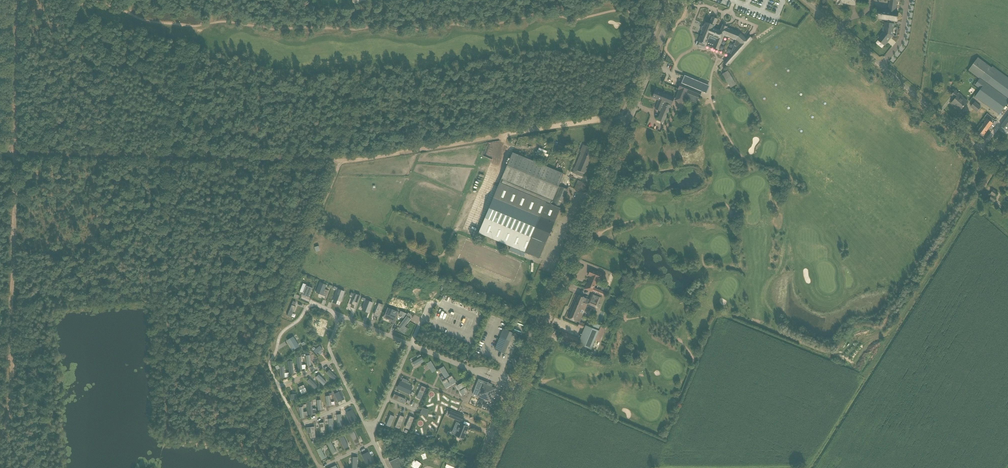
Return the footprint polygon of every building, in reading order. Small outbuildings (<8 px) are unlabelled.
[(884,31),(879,38),(886,43),(893,36),(894,24),(892,23),(893,21),(897,22),(898,12),(895,11),(896,8),(889,7),(889,10),(882,9),(881,19),(887,20),(887,22),(886,32),(884,31)] [(698,41),(696,45),(704,48),(706,44),(714,47),(713,48),(718,50),(721,41),(723,34),(736,39),(732,49),(730,54),(731,54),(723,63),(727,66),(752,38),(748,35),(745,38),(740,33),(729,29),(727,28),(722,26),(721,28),(720,30),(713,28),(714,25),(715,25),(717,19),(712,17),(710,23),(710,24),(705,22),(698,41)] [(993,66),(992,67),(990,66),(978,57),(968,70),(980,79),(987,84),(1007,99),(1004,103),(982,86),(975,96),(999,114),(1007,103),(1007,77),(993,66)] [(722,74),(728,83),(730,87),(734,85),(736,84),(728,71),(722,74)] [(679,89),(677,95),(684,98),(686,92),(699,97),(702,90),(681,82),(678,89),(679,89)] [(655,90),(652,97),(659,100),(655,109),(661,111),(657,120),(664,123),(674,97),(655,90)] [(956,90),(955,91),(952,95),(955,98),(952,103),(960,110),(968,102),(962,97),(962,96),(956,90)] [(981,107),(975,102),(971,107),(977,112),(981,107)] [(987,113),(977,127),(975,129),(974,130),(982,137),(995,119),(987,113)] [(573,172),(578,174),(583,176),(594,150),(587,147),(587,146),(583,144),(580,151),(581,152),(573,172)] [(537,152),(547,156),(549,151),(539,147),(537,152)] [(568,186),(567,189),(560,186),(560,187),(558,186),(563,173),(512,152),(479,233),(534,256),(539,258),(569,187),(568,186)] [(578,180),(574,188),(584,193),(588,185),(578,180)] [(993,190),(990,194),(992,195),(990,198),(994,202),(997,198),(995,198),(998,193),(993,190)] [(602,295),(604,296),(606,292),(594,288),(597,279),(602,281),(602,280),(603,280),(606,274),(598,270),(597,271),(595,271),(591,269),(588,275),(590,276),(588,280),(589,280),(588,283),(587,282),(585,289),(589,291),(592,292),(593,291),(602,295)] [(316,292),(324,295),(328,284),(320,281),(316,292)] [(300,291),(303,292),(302,294),(310,297),(314,287),(303,283),(300,291)] [(577,295),(568,318),(579,323),(586,307),(587,304),(586,304),(587,303),(584,302),(585,298),(582,297),(577,295)] [(389,307),(385,317),(395,322),(399,311),(389,307)] [(584,330),(578,343),(591,349),(595,340),(600,342),(605,329),(601,327),(601,326),(588,320),(586,325),(580,322),(578,327),(584,330)] [(504,329),(495,349),(504,353),(513,333),(504,329)] [(576,341),(577,336),(561,331),(559,337),(576,341)] [(320,345),(313,351),(316,354),(318,352),(321,355),(324,352),(322,350),(323,348),(320,345)] [(422,357),(414,361),(415,363),(416,364),(417,365),(424,361),(422,357)] [(431,361),(427,363),(432,372),(436,370),(431,361)] [(444,366),(440,369),(445,378),(449,375),(444,366)] [(334,380),(338,377),(330,369),(326,372),(334,380)] [(456,372),(453,374),(457,380),(458,383),(462,381),(459,376),(456,372)] [(475,388),(472,394),(477,396),(480,397),(476,405),(486,409),(489,401),(490,401),(495,388),(487,385),(488,383),(483,381),(479,379),(476,384),(481,386),(480,390),(475,388)] [(461,383),(457,385),(463,394),(466,392),(461,383)] [(301,418),(309,417),(308,411),(304,412),(303,406),(299,407),(301,418)] [(428,415),(430,409),(423,407),(421,413),(428,415)] [(450,411),(448,416),(461,422),(463,417),(450,411)] [(463,439),(468,427),(460,423),(459,426),(458,426),(456,430),(457,430),(455,435),(457,436),(457,437),(461,439),(461,438),(463,439)] [(383,454),(388,452),(384,439),(379,440),(383,454)] [(392,467),(400,467),(403,467),(399,457),(389,462),(392,467)] [(410,466),(415,467),(419,467),(421,463),(414,459),(410,466)]
